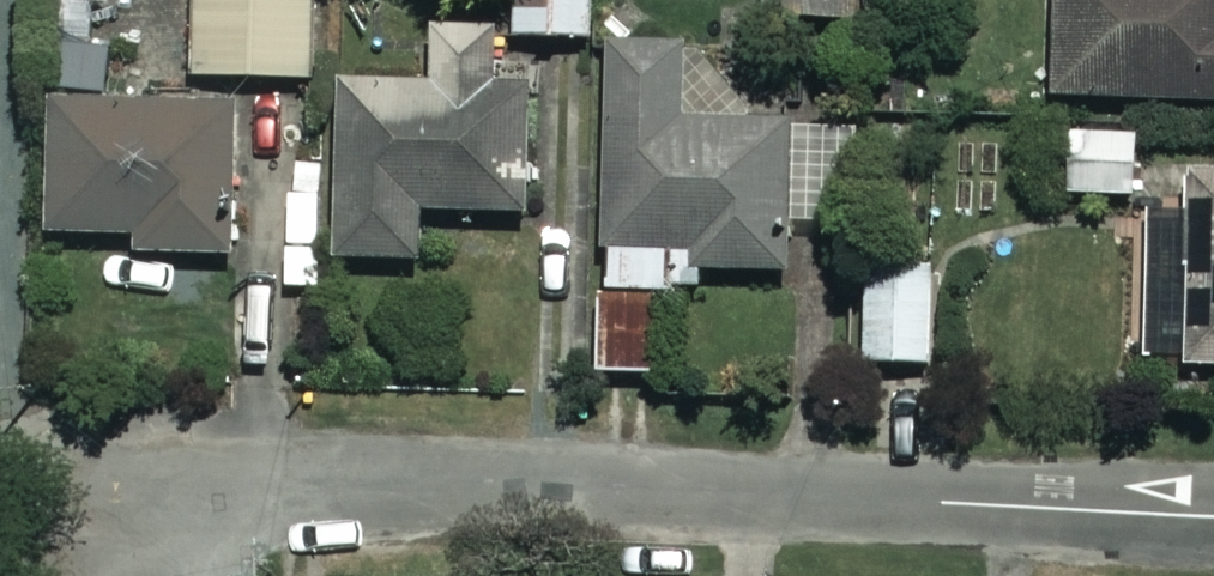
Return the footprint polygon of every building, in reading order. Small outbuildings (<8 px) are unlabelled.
[(314,0),(194,0),(192,76),(312,79),(314,0)] [(514,40),(593,42),(594,0),(515,0),(514,40)] [(763,19),(854,20),(854,0),(763,0),(763,19)] [(1053,97),(1213,103),(1213,0),(1056,0),(1053,97)] [(500,32),(434,29),(432,81),(341,78),(333,260),(422,265),(424,213),(531,215),(534,84),(497,82),(500,32)] [(686,43),(609,41),(609,48),(603,251),(609,252),(608,293),(672,294),(672,287),(702,289),(702,272),(790,275),(792,224),(853,225),(856,129),(793,127),(793,120),(684,117),(686,43)] [(238,103),(49,96),(45,234),(135,236),(135,253),(234,257),(238,103)] [(1138,135),(1070,133),(1068,196),(1136,198),(1138,135)] [(298,164),(294,192),(319,195),(322,167),(298,164)] [(1188,211),(1165,211),(1163,267),(1187,267),(1185,367),(1213,367),(1213,172),(1192,172),(1192,179),(1187,179),(1188,211)] [(322,251),(286,250),(285,286),(321,287),(322,251)] [(933,265),(862,264),(858,366),(931,366),(933,265)] [(659,296),(598,294),(596,373),(656,375),(659,296)]
